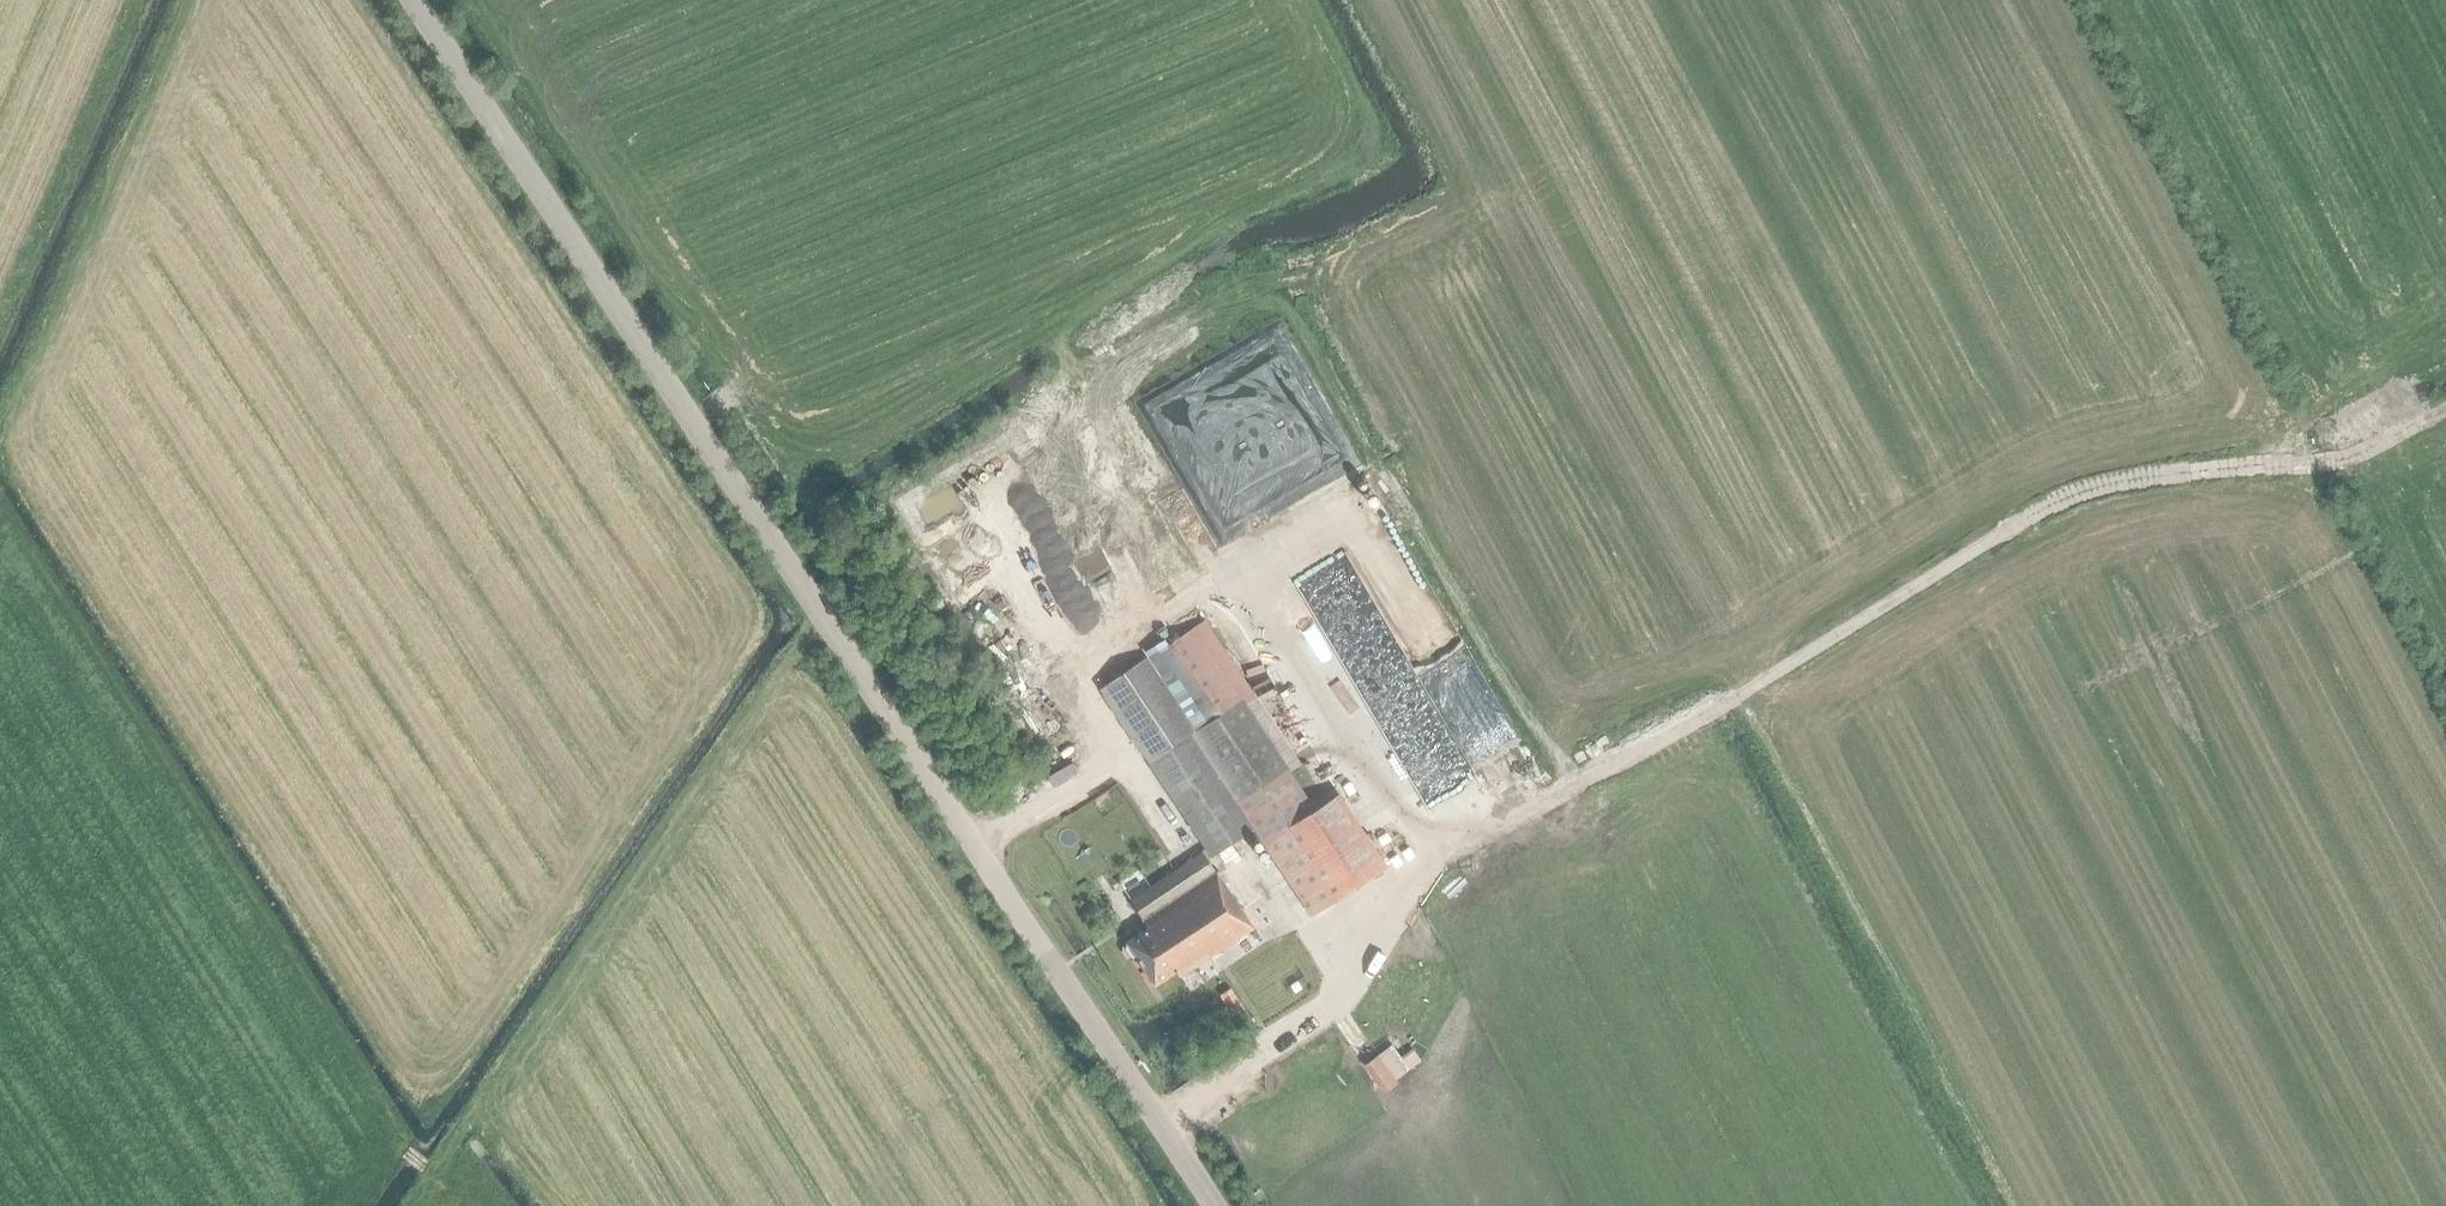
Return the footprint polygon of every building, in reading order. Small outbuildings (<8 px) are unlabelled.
[(1224,404),(1236,414),(1238,521),(1223,528),(1223,536),(1232,536),(1240,526),(1244,526),(1330,485),(1340,474),(1354,467),(1354,460),(1344,437),(1331,438),(1342,433),(1331,424),(1326,412),(1317,404),(1317,420),(1300,405),(1296,397),(1265,370),(1258,373),(1240,374),(1237,378),(1237,404),(1224,404)] [(1098,688),(1206,851),(1130,901),(1147,928),(1126,942),(1155,986),(1177,972),(1180,977),(1252,929),(1207,861),(1253,830),(1262,845),(1314,811),(1240,699),(1196,728),(1148,656),(1098,688)] [(1511,742),(1511,719),(1453,720),(1454,743),(1511,742)] [(1404,772),(1404,768),(1403,760),(1401,754),(1399,750),(1394,744),(1391,741),(1383,737),(1376,735),(1368,735),(1357,737),(1351,741),(1346,745),(1342,751),(1340,756),(1338,761),(1338,769),(1339,775),(1341,782),(1344,787),(1349,793),(1358,799),(1365,800),(1372,801),(1383,799),(1390,795),(1395,790),(1398,786),(1402,780),(1404,772)] [(1119,870),(1108,878),(1115,888),(1126,880),(1119,870)] [(1372,1054),(1360,1064),(1382,1091),(1394,1081),(1372,1054)]
